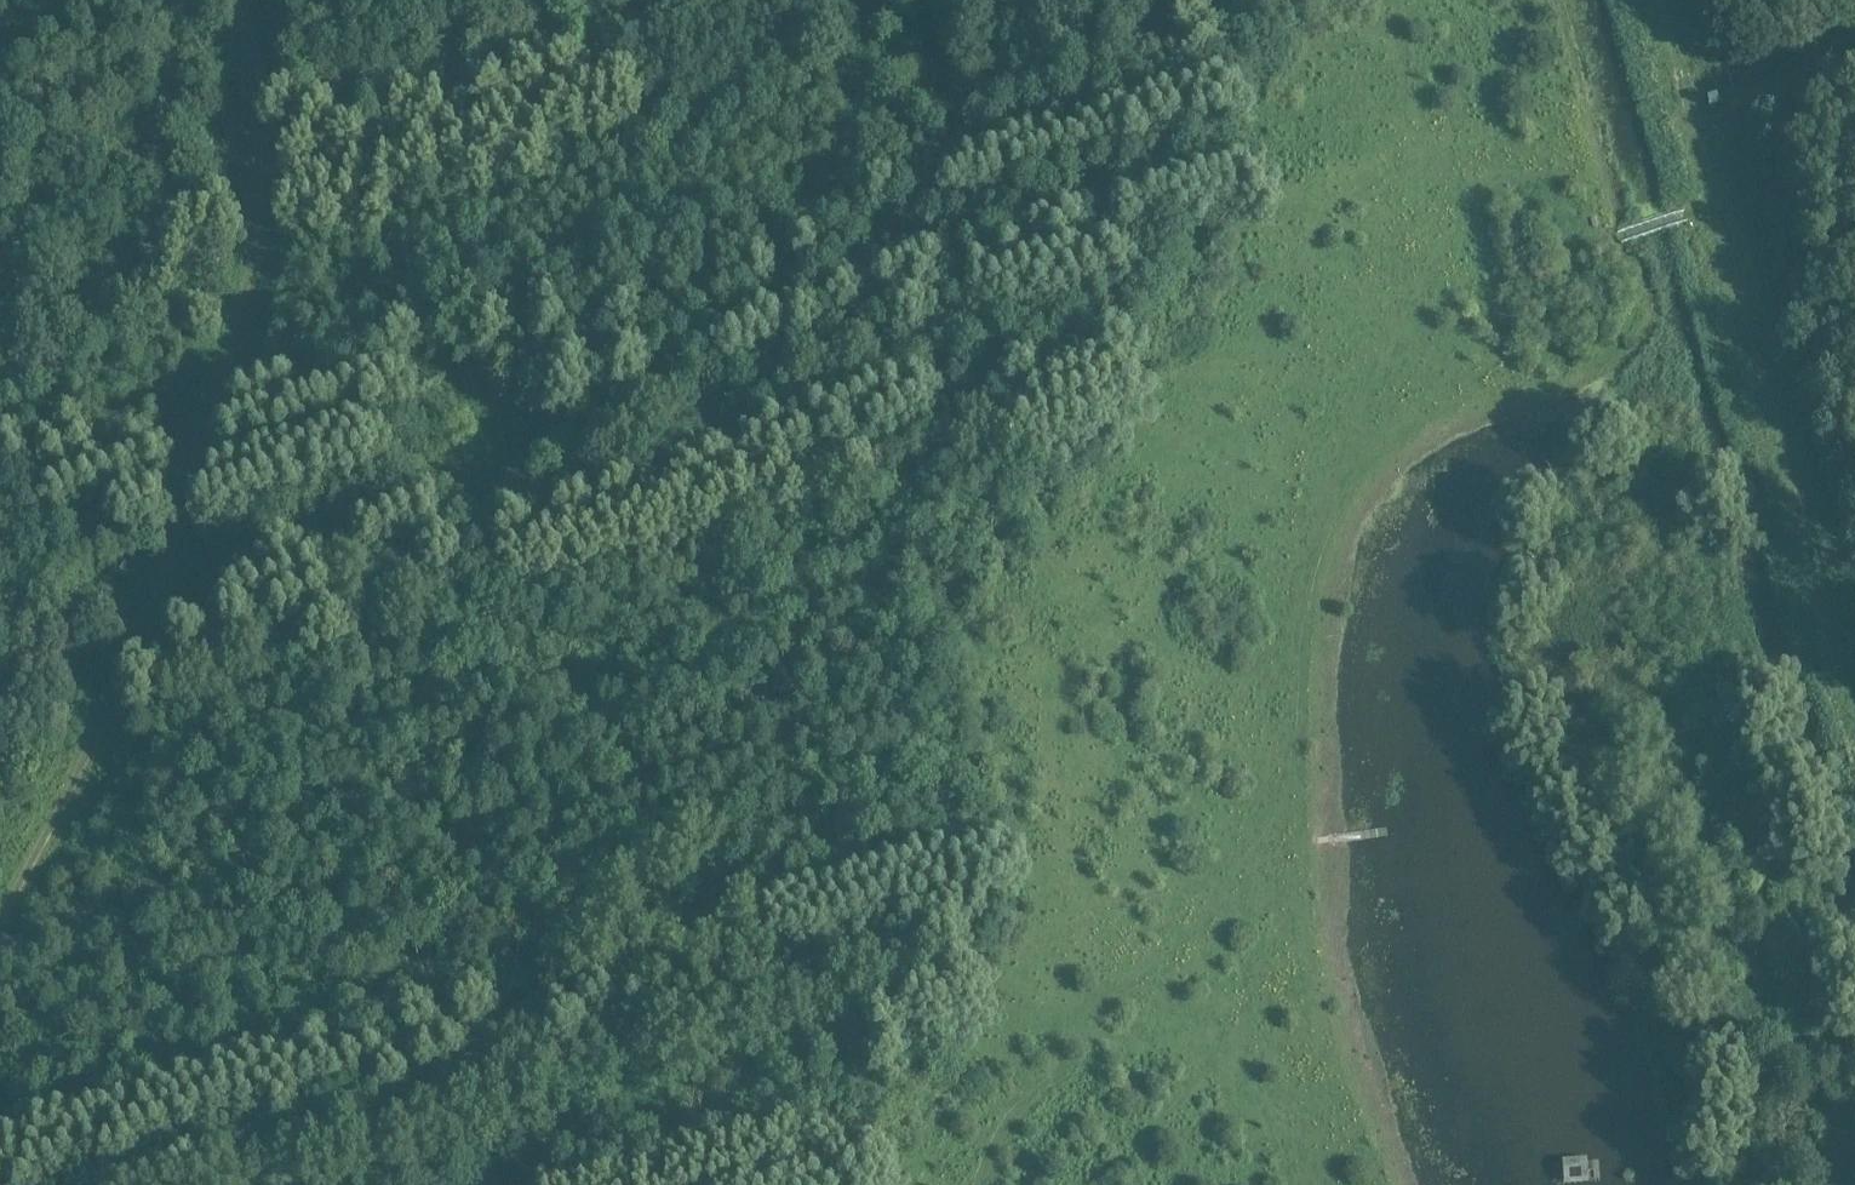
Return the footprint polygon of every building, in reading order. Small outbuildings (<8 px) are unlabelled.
[(1550,775),(1539,780),(1544,791),(1555,786),(1550,775)]
